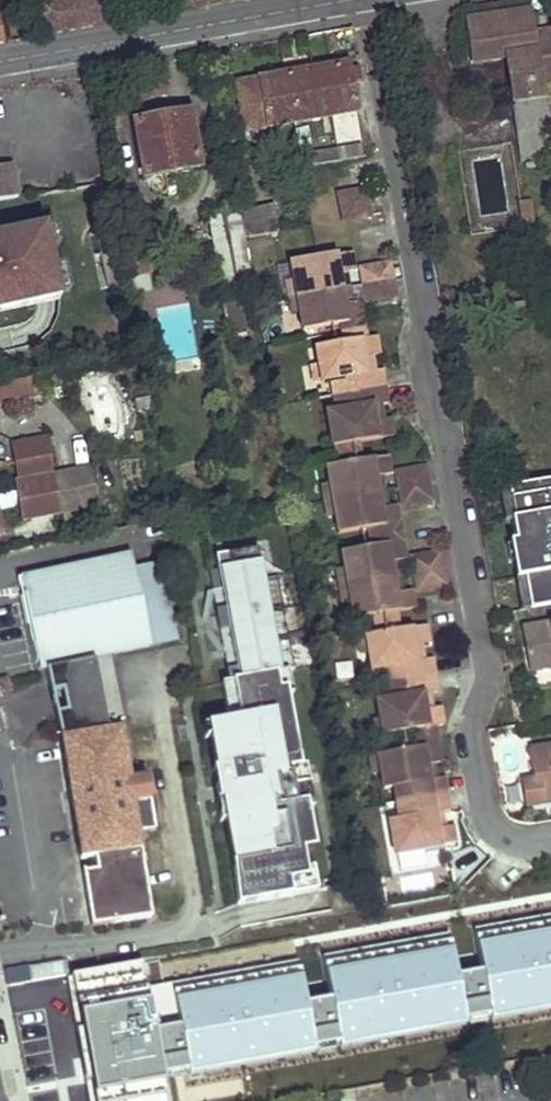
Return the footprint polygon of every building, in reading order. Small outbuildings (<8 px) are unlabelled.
[(109,0),(51,0),(48,1),(39,2),(41,15),(32,16),(34,27),(43,26),(44,36),(114,23),(109,0)] [(467,21),(473,63),(508,59),(526,169),(550,165),(550,106),(549,93),(546,94),(532,12),(467,21)] [(539,34),(541,43),(550,41),(550,31),(539,34)] [(541,43),(548,87),(550,86),(550,41),(541,43)] [(360,110),(353,64),(238,84),(246,130),(360,110)] [(200,168),(191,113),(137,121),(145,176),(200,168)] [(363,156),(360,144),(313,153),(315,165),(363,156)] [(20,196),(16,169),(0,171),(0,199),(20,196)] [(371,216),(365,190),(352,193),(356,219),(371,216)] [(356,219),(352,193),(339,195),(344,221),(356,219)] [(534,225),(530,200),(519,202),(522,226),(534,225)] [(280,233),(274,206),(242,212),(246,239),(280,233)] [(246,239),(242,212),(210,218),(224,297),(255,291),(246,239)] [(60,300),(44,227),(0,236),(0,311),(60,300)] [(141,229),(121,231),(132,294),(151,291),(141,229)] [(351,253),(291,264),(294,281),(297,297),(300,313),(303,331),(341,324),(364,320),(360,302),(353,303),(345,305),(342,289),(340,274),(347,272),(355,271),(351,253)] [(390,263),(361,268),(367,302),(396,297),(390,263)] [(347,272),(340,274),(342,289),(350,288),(347,272)] [(297,297),(294,281),(288,282),(291,299),(297,297)] [(353,303),(350,288),(342,289),(345,305),(353,303)] [(291,299),(293,314),(300,313),(297,297),(291,299)] [(528,321),(524,299),(508,302),(510,324),(528,321)] [(248,335),(242,302),(225,306),(230,338),(248,335)] [(365,329),(364,320),(341,324),(343,333),(365,329)] [(365,329),(343,333),(345,342),(367,338),(365,329)] [(345,342),(316,347),(319,364),(322,381),(331,380),(337,411),(327,413),(330,430),(333,447),(337,446),(358,442),(394,436),(391,418),(383,419),(376,421),(373,406),(380,405),(388,403),(382,370),(374,371),(367,372),(365,357),(372,356),(379,355),(376,337),(367,338),(345,342)] [(367,372),(374,371),(372,356),(365,357),(367,372)] [(312,365),(315,382),(322,381),(319,364),(312,365)] [(24,380),(4,384),(5,389),(0,390),(0,404),(43,395),(40,381),(26,384),(24,380)] [(150,394),(136,397),(139,409),(152,407),(150,394)] [(376,421),(383,419),(380,405),(373,406),(376,421)] [(321,414),(324,431),(330,430),(327,413),(321,414)] [(56,476),(49,436),(15,444),(21,483),(55,476),(56,476)] [(358,442),(337,446),(338,456),(360,452),(358,442)] [(340,465),(362,461),(360,452),(338,456),(340,465)] [(340,465),(327,467),(330,484),(333,501),(336,517),(339,534),(367,529),(399,523),(396,505),(388,507),(381,508),(378,493),(375,477),(383,475),(390,474),(387,456),(362,461),(340,465)] [(91,467),(57,474),(64,508),(91,503),(98,501),(91,467)] [(427,467),(397,472),(403,506),(432,501),(427,467)] [(383,475),(375,477),(378,493),(386,491),(383,475)] [(21,483),(18,484),(25,523),(60,516),(55,476),(21,483)] [(509,491),(514,522),(511,523),(522,581),(525,581),(530,609),(550,605),(550,482),(509,491)] [(330,484),(324,485),(327,502),(333,501),(330,484)] [(388,507),(386,491),(378,493),(381,508),(388,507)] [(509,491),(499,492),(505,524),(511,523),(514,522),(509,491)] [(333,501),(327,502),(329,518),(336,517),(333,501)] [(91,503),(64,508),(67,520),(94,514),(91,503)] [(399,523),(367,529),(368,539),(401,533),(399,523)] [(401,533),(368,539),(370,547),(403,542),(401,533)] [(370,547),(342,552),(345,570),(348,586),(351,602),(354,619),(374,616),(396,612),(414,609),(411,591),(404,592),(396,593),(393,578),(391,562),(398,561),(406,560),(403,542),(370,547)] [(264,548),(216,556),(225,610),(216,611),(220,632),(229,630),(236,669),(226,671),(228,682),(232,681),(277,673),(290,670),(296,669),(278,572),(268,575),(264,548)] [(441,552),(412,557),(417,591),(447,585),(441,552)] [(134,573),(131,556),(20,579),(39,670),(150,648),(134,573)] [(393,578),(401,576),(398,561),(391,562),(393,578)] [(163,568),(134,573),(150,648),(179,643),(163,568)] [(345,570),(339,571),(342,588),(348,586),(345,570)] [(396,593),(404,592),(401,576),(393,578),(396,593)] [(522,581),(516,582),(521,611),(530,609),(525,581),(522,581)] [(348,586),(342,588),(344,603),(351,602),(348,586)] [(396,612),(374,616),(375,625),(397,621),(396,612)] [(399,631),(397,621),(375,625),(377,634),(399,631)] [(536,627),(540,647),(531,649),(536,672),(550,670),(550,624),(536,627)] [(377,634),(366,636),(368,653),(371,670),(381,669),(384,685),(387,700),(377,702),(380,718),(383,736),(413,730),(435,726),(444,725),(441,707),(433,708),(425,710),(423,694),(430,693),(438,692),(432,658),(424,659),(417,661),(414,646),(422,645),(429,643),(426,626),(399,631),(377,634)] [(540,647),(536,627),(528,629),(531,649),(540,647)] [(366,636),(359,637),(362,654),(368,653),(366,636)] [(422,645),(414,646),(417,661),(424,659),(422,645)] [(114,657),(46,670),(51,694),(62,691),(66,712),(56,715),(61,738),(122,729),(121,721),(125,720),(114,657)] [(289,695),(294,694),(290,670),(277,673),(280,688),(287,686),(289,695)] [(228,682),(222,683),(228,720),(239,718),(232,681),(228,682)] [(433,708),(430,693),(423,694),(425,710),(433,708)] [(383,736),(380,718),(373,719),(376,737),(383,736)] [(218,723),(202,725),(205,738),(220,736),(218,723)] [(415,740),(437,736),(435,726),(413,730),(415,740)] [(96,855),(142,849),(139,832),(157,829),(149,779),(140,780),(139,773),(130,775),(122,729),(61,738),(80,858),(96,855)] [(438,745),(437,736),(415,740),(416,748),(438,745)] [(416,748),(378,755),(381,772),(384,790),(393,788),(396,804),(399,819),(389,820),(392,836),(395,855),(413,852),(455,844),(452,826),(445,828),(437,829),(435,814),(442,813),(450,811),(444,777),(436,779),(429,780),(426,765),(434,764),(441,762),(438,745),(416,748)] [(309,808),(314,807),(304,749),(299,750),(300,754),(289,756),(297,802),(308,800),(309,808)] [(533,753),(537,782),(522,784),(526,810),(550,807),(550,750),(533,753)] [(371,756),(374,773),(381,772),(378,755),(371,756)] [(436,779),(434,764),(426,765),(429,780),(436,779)] [(218,800),(216,800),(220,822),(225,821),(223,814),(236,811),(233,797),(218,800)] [(445,828),(442,813),(435,814),(437,829),(445,828)] [(415,858),(413,852),(395,855),(392,836),(385,837),(390,862),(415,858)] [(154,917),(142,849),(96,855),(98,871),(84,874),(93,928),(154,917)] [(293,895),(319,890),(314,866),(307,868),(309,877),(290,880),(293,895)] [(236,896),(238,905),(257,901),(255,893),(236,896)] [(547,900),(542,901),(545,918),(550,917),(547,900)] [(365,912),(244,934),(246,946),(251,967),(346,949),(348,957),(348,961),(350,971),(375,967),(365,912)] [(246,946),(215,951),(219,975),(252,970),(251,967),(246,946)] [(253,977),(348,961),(348,957),(346,949),(251,967),(252,970),(253,977)] [(450,953),(418,959),(423,990),(456,985),(450,953)] [(418,959),(400,962),(406,994),(423,990),(418,959)] [(67,961),(29,967),(31,982),(69,976),(67,961)] [(105,1024),(96,971),(69,976),(31,982),(25,983),(30,1008),(40,1007),(45,1035),(105,1024)] [(273,1017),(271,999),(256,1001),(259,1020),(273,1017)] [(538,1058),(529,1010),(487,1017),(496,1065),(538,1058)] [(252,1025),(225,1030),(230,1062),(265,1056),(259,1024),(252,1025)] [(198,1069),(192,1035),(176,1037),(182,1074),(198,1069)] [(182,1074),(176,1037),(23,1063),(28,1089),(65,1083),(150,1068),(151,1078),(182,1074)] [(265,1056),(230,1062),(233,1079),(268,1073),(265,1056)] [(67,1093),(65,1083),(28,1089),(30,1099),(67,1093)]
